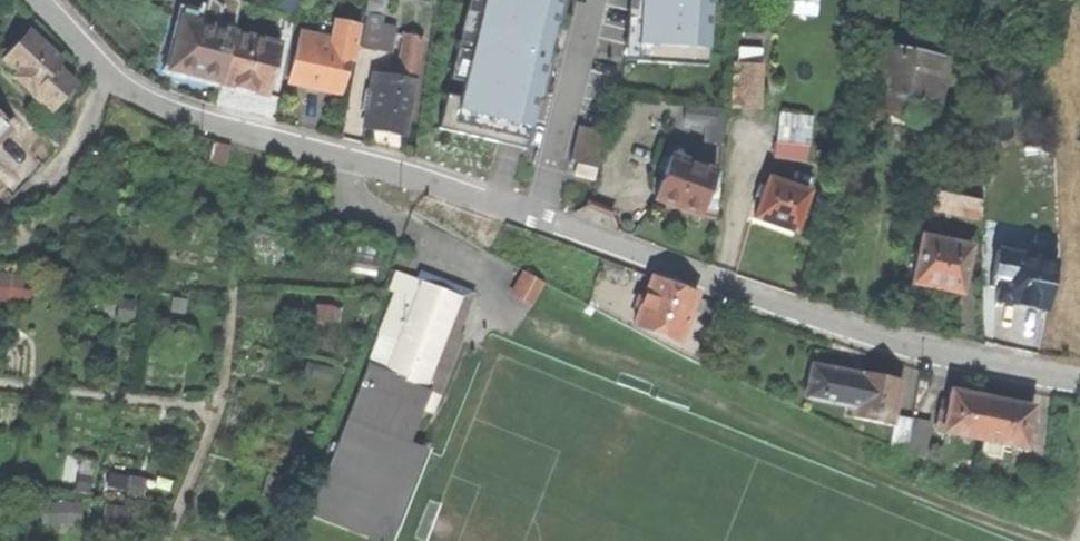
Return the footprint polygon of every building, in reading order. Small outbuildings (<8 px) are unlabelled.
[(282,12),(298,16),(301,2),(289,0),(279,0),(277,11),(282,12)] [(391,53),(396,27),(381,24),(383,0),(367,0),(361,46),(391,53)] [(461,127),(515,135),(517,116),(557,122),(575,0),(479,0),(461,127)] [(647,59),(732,59),(732,0),(647,0),(647,59)] [(195,77),(220,83),(234,32),(195,22),(196,15),(184,12),(182,19),(181,19),(168,70),(195,77)] [(295,29),(298,16),(282,12),(279,24),(295,29)] [(353,55),(360,24),(338,20),(333,39),(300,31),(289,80),(314,86),(342,92),(351,54),(353,55)] [(32,94),(51,111),(75,84),(56,67),(60,62),(49,51),(28,32),(4,58),(37,89),(32,94)] [(249,90),(269,96),(282,45),(234,32),(220,83),(249,90)] [(383,132),(404,135),(421,38),(405,35),(398,78),(375,74),(365,129),(383,132)] [(909,131),(913,114),(933,119),(945,61),(928,57),(930,46),(887,36),(876,89),(871,88),(868,105),(889,109),(885,126),(899,128),(909,131)] [(740,67),(738,115),(754,116),(756,67),(740,67)] [(705,142),(722,144),(725,111),(687,106),(685,123),(707,126),(705,142)] [(779,127),(806,131),(808,117),(781,112),(779,127)] [(15,132),(0,117),(0,147),(15,132)] [(578,171),(602,177),(615,129),(591,123),(578,171)] [(172,128),(166,152),(180,155),(181,151),(209,158),(209,156),(226,161),(231,143),(172,128)] [(776,157),(806,162),(810,133),(780,128),(776,157)] [(992,146),(979,146),(979,159),(992,159),(992,146)] [(680,209),(700,216),(716,172),(672,156),(656,200),(680,209)] [(809,193),(769,179),(755,218),(774,225),(795,232),(809,193)] [(980,200),(937,192),(933,209),(980,218),(980,200)] [(1056,209),(1048,210),(1049,232),(1057,233),(1056,209)] [(971,247),(922,236),(912,282),(937,288),(962,293),(971,247)] [(1055,262),(998,251),(990,285),(999,288),(997,299),(1024,305),(1046,309),(1055,262)] [(30,300),(34,273),(6,268),(1,295),(30,300)] [(535,297),(545,277),(529,269),(519,289),(535,297)] [(419,281),(397,272),(390,290),(394,291),(384,317),(387,318),(309,515),(364,537),(392,465),(416,407),(429,413),(460,336),(455,334),(468,300),(419,281)] [(422,274),(419,281),(468,300),(471,293),(443,282),(422,274)] [(680,342),(698,295),(675,286),(654,277),(636,324),(680,342)] [(891,445),(907,452),(912,422),(913,419),(894,415),(902,381),(880,376),(864,373),(863,371),(828,364),(827,370),(812,367),(805,398),(856,408),(855,418),(895,426),(891,445)] [(943,432),(984,440),(992,399),(972,395),(951,391),(943,432)] [(1013,403),(992,399),(984,440),(981,454),(1000,458),(1003,444),(1025,449),(1033,408),(1013,403)] [(926,459),(932,425),(912,422),(907,452),(926,459)] [(392,465),(364,537),(375,540),(391,540),(417,475),(392,465)]
